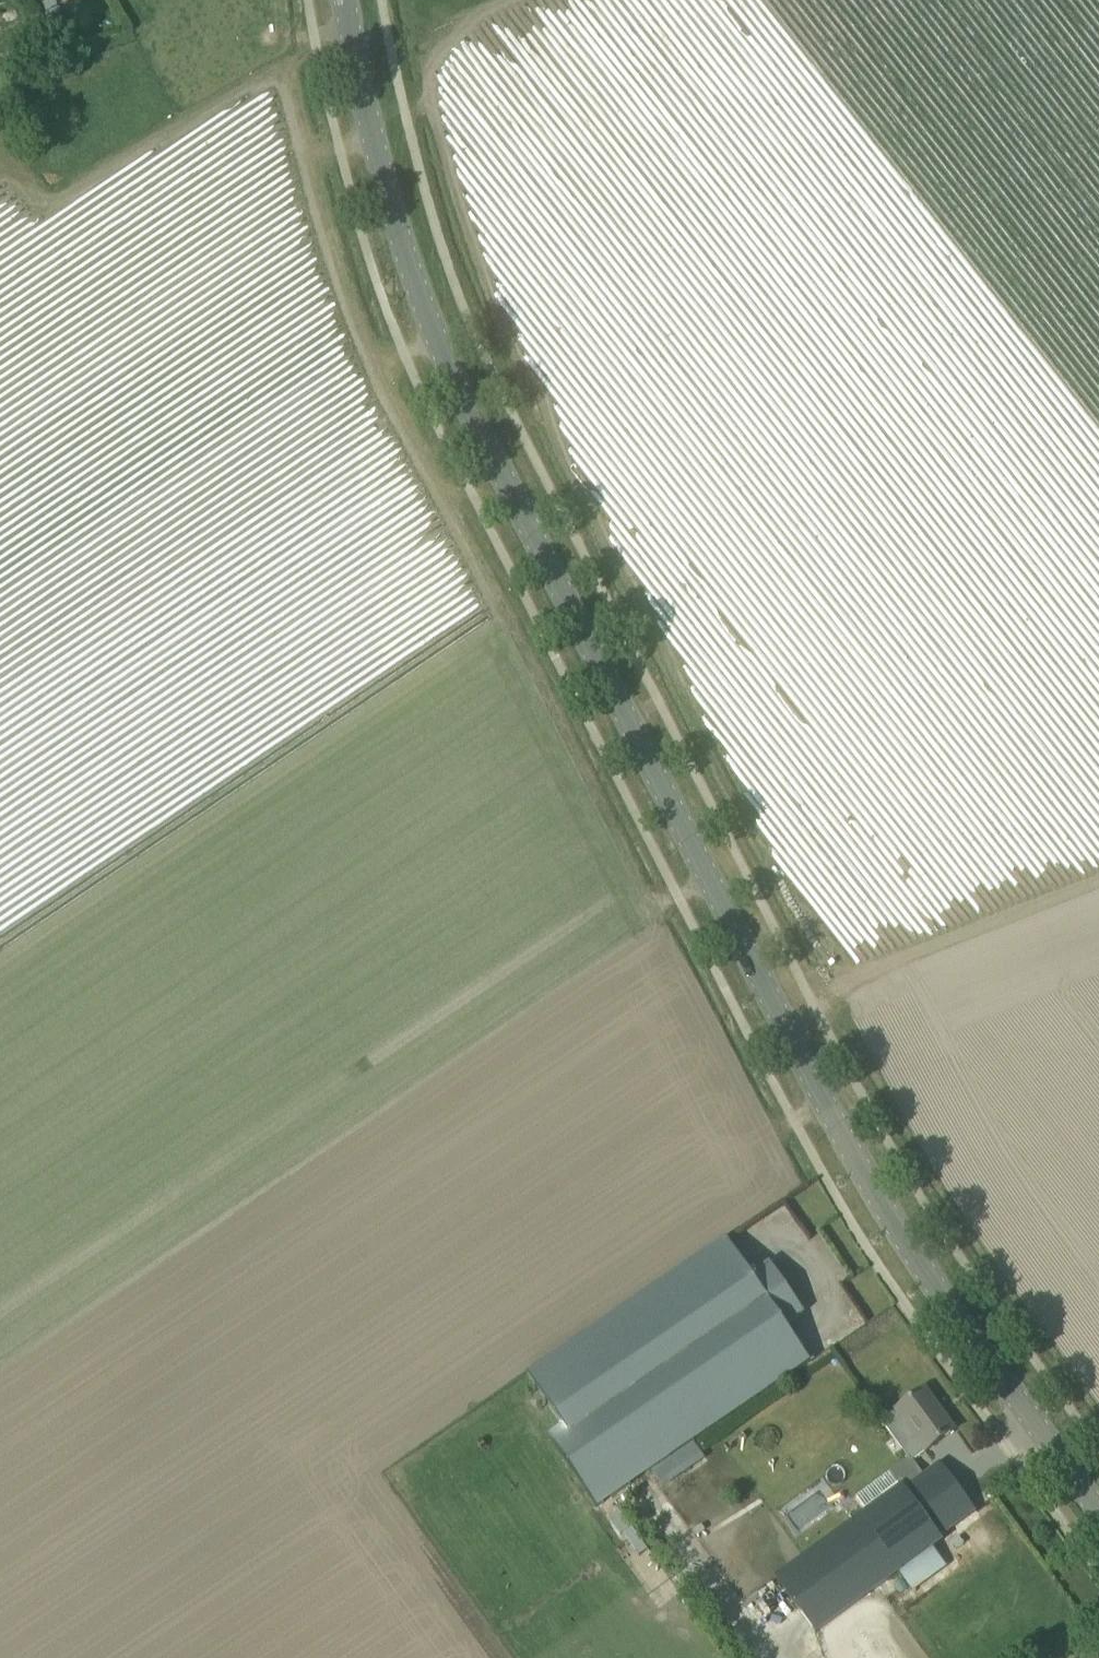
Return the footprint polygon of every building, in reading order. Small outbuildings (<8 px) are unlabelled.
[(811,1361),(786,1325),(804,1312),(769,1262),(751,1274),(727,1238),(527,1374),(612,1497),(811,1361)] [(924,1390),(896,1411),(882,1421),(912,1462),(925,1451),(937,1443),(954,1430),(924,1390)] [(901,1487),(776,1578),(817,1635),(942,1544),(939,1539),(976,1512),(940,1463),(922,1476),(903,1490),(901,1487)]
